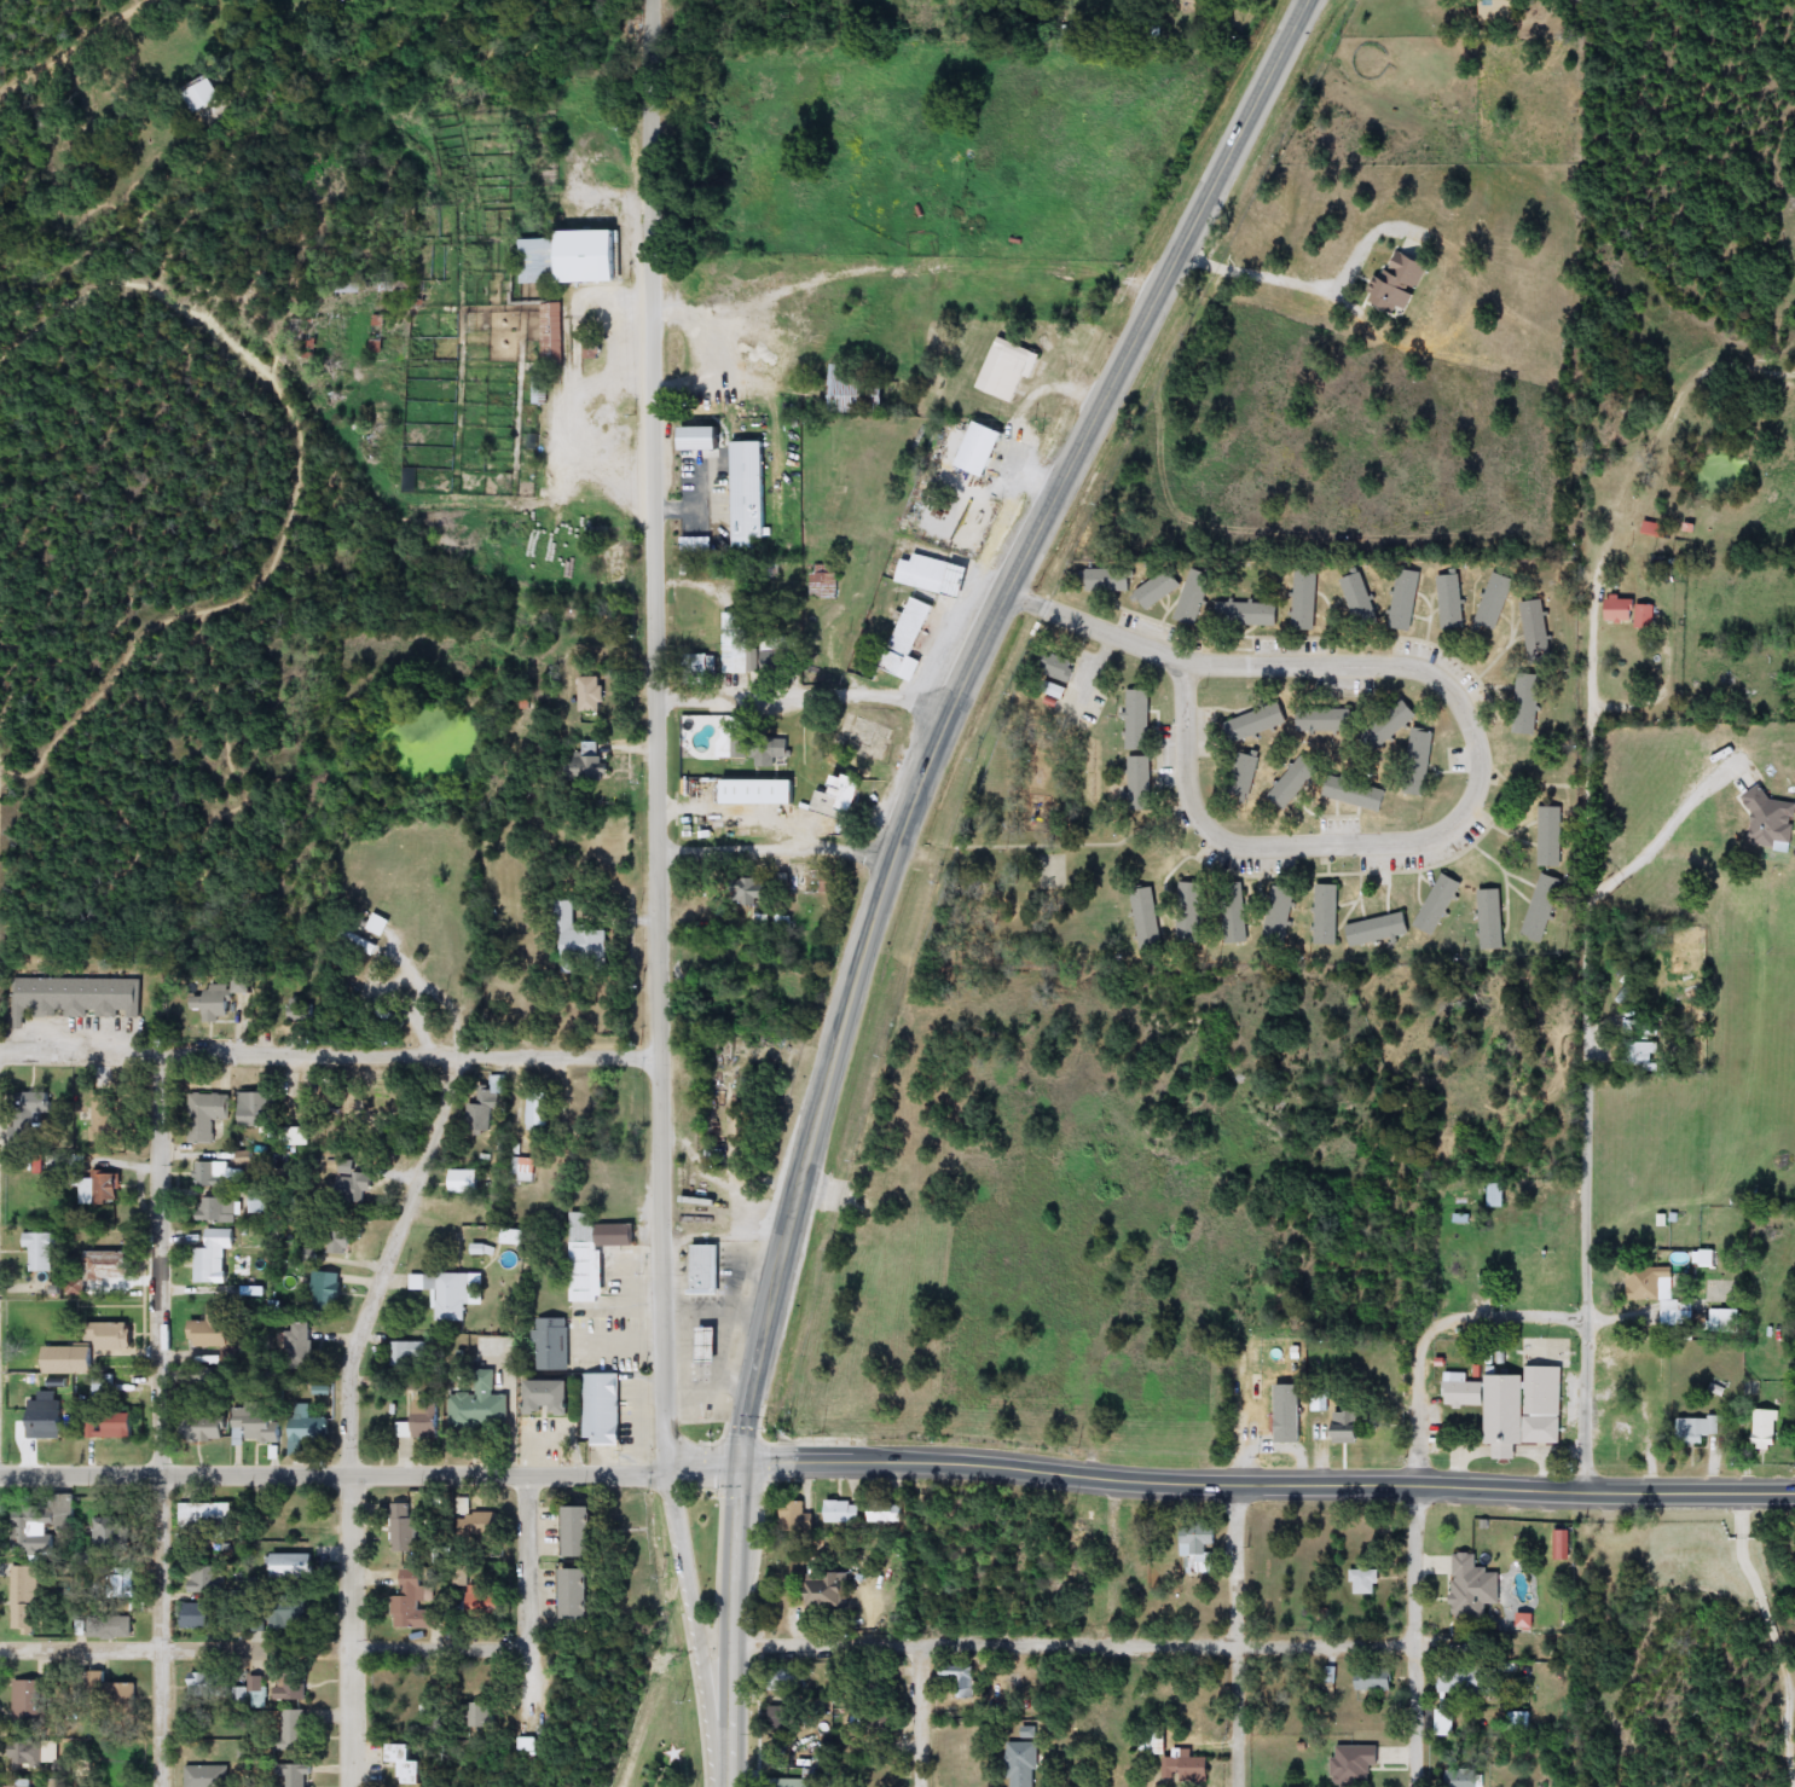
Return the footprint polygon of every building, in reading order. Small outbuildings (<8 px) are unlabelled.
[(564,231),(624,231),(624,283),(523,284),(522,240),(564,239),(564,231)] [(544,303),(564,303),(564,366),(544,366),(544,303)] [(382,354),(371,354),(371,317),(382,317),(382,354)] [(978,388),(998,336),(1038,353),(1017,404),(978,388)] [(534,405),(534,381),(548,381),(548,405),(534,405)] [(990,477),(961,466),(979,420),(1008,433),(990,477)] [(736,538),(736,441),(766,441),(766,538),(736,538)] [(1663,524),(1663,535),(1644,534),(1645,523),(1663,524)] [(949,572),(942,594),(910,585),(917,562),(949,572)] [(811,599),(811,564),(836,564),(836,599),(811,599)] [(1147,611),(1135,596),(1169,568),(1182,585),(1147,611)] [(1315,632),(1293,631),(1296,568),(1316,568),(1315,632)] [(1391,628),(1401,568),(1421,570),(1412,632),(1391,628)] [(1198,626),(1179,621),(1192,569),(1211,574),(1198,626)] [(1129,592),(1088,592),(1088,570),(1129,570),(1129,592)] [(1379,621),(1359,628),(1343,579),(1363,573),(1379,621)] [(1478,625),(1493,573),(1513,579),(1498,631),(1478,625)] [(1464,629),(1442,629),(1441,575),(1463,575),(1464,629)] [(937,607),(914,657),(925,662),(916,683),(884,668),(915,597),(937,607)] [(1608,622),(1608,598),(1655,597),(1655,627),(1635,628),(1634,622),(1608,622)] [(1523,602),(1544,599),(1551,661),(1529,663),(1523,602)] [(1278,604),(1278,626),(1217,626),(1217,603),(1278,604)] [(723,673),(723,611),(751,611),(751,663),(755,663),(755,673),(723,673)] [(764,671),(764,650),(791,650),(791,671),(764,671)] [(580,712),(580,678),(603,678),(603,712),(580,712)] [(1517,735),(1517,678),(1538,678),(1538,735),(1517,735)] [(1128,691),(1151,691),(1151,752),(1128,752),(1128,691)] [(1363,733),(1400,698),(1415,714),(1380,749),(1363,733)] [(1228,743),(1222,723),(1282,706),(1287,726),(1228,743)] [(1350,708),(1350,732),(1298,732),(1298,708),(1350,708)] [(747,730),(747,759),(730,759),(730,730),(747,730)] [(1435,732),(1429,787),(1407,784),(1413,730),(1435,732)] [(753,766),(753,732),(791,732),(791,759),(774,759),(774,766),(753,766)] [(1321,767),(1285,812),(1268,797),(1304,754),(1321,767)] [(574,779),(574,755),(610,755),(610,779),(574,779)] [(1129,811),(1129,758),(1152,758),(1152,811),(1129,811)] [(1389,785),(1382,812),(1326,797),(1332,771),(1389,785)] [(855,826),(810,813),(816,790),(839,797),(844,779),(867,787),(855,826)] [(1562,807),(1561,868),(1539,868),(1540,807),(1562,807)] [(1461,882),(1436,938),(1415,928),(1442,872),(1461,882)] [(1522,936),(1540,872),(1563,878),(1545,942),(1522,936)] [(766,901),(745,906),(739,882),(762,877),(766,901)] [(1198,884),(1197,945),(1177,945),(1177,884),(1198,884)] [(1131,888),(1153,886),(1160,950),(1139,952),(1131,888)] [(1286,945),(1264,941),(1274,886),(1296,889),(1286,945)] [(1339,946),(1318,946),(1318,886),(1339,886),(1339,946)] [(1504,950),(1481,950),(1481,890),(1504,890),(1504,950)] [(558,901),(575,901),(575,930),(609,930),(609,962),(574,962),(574,971),(558,971),(558,901)] [(1246,903),(1246,944),(1224,944),(1224,903),(1246,903)] [(392,922),(382,938),(366,929),(375,913),(392,922)] [(1353,947),(1348,926),(1406,913),(1411,936),(1353,947)] [(251,977),(251,992),(236,992),(236,977),(251,977)] [(139,980),(139,1017),(68,1017),(68,1010),(24,1009),(24,1029),(13,1029),(13,979),(139,980)] [(203,985),(228,985),(228,1021),(203,1021),(203,985)] [(490,1108),(490,1132),(467,1132),(467,1104),(477,1104),(477,1090),(490,1090),(490,1075),(504,1075),(504,1093),(497,1093),(497,1108),(490,1108)] [(276,1092),(276,1144),(242,1144),(242,1092),(276,1092)] [(230,1093),(230,1119),(214,1119),(214,1144),(189,1144),(189,1093),(230,1093)] [(21,1095),(50,1095),(50,1118),(21,1118),(21,1095)] [(89,1095),(114,1095),(114,1142),(89,1142),(89,1095)] [(554,1131),(527,1130),(528,1100),(554,1100),(554,1131)] [(537,1160),(534,1177),(513,1173),(515,1158),(537,1160)] [(196,1164),(243,1164),(243,1187),(196,1187),(196,1164)] [(374,1173),(372,1199),(338,1199),(338,1165),(353,1165),(353,1173),(374,1173)] [(81,1203),(81,1178),(93,1178),(93,1171),(120,1171),(120,1203),(81,1203)] [(477,1171),(477,1193),(448,1193),(448,1171),(477,1171)] [(198,1224),(198,1199),(239,1199),(239,1224),(198,1224)] [(636,1225),(637,1248),(604,1248),(606,1302),(571,1302),(571,1213),(596,1213),(596,1225),(636,1225)] [(335,1218),(358,1225),(348,1257),(325,1249),(335,1218)] [(225,1284),(196,1284),(196,1249),(202,1249),(202,1230),(234,1230),(234,1249),(225,1249),(225,1284)] [(528,1230),(528,1244),(505,1244),(505,1230),(528,1230)] [(24,1249),(24,1234),(56,1234),(56,1272),(30,1272),(30,1249),(24,1249)] [(691,1294),(691,1246),(720,1246),(720,1294),(691,1294)] [(131,1252),(131,1281),(87,1281),(87,1252),(131,1252)] [(1673,1267),(1673,1300),(1680,1300),(1680,1310),(1693,1310),(1693,1328),(1661,1327),(1661,1301),(1628,1300),(1628,1267),(1673,1267)] [(308,1310),(313,1271),(343,1275),(338,1313),(308,1310)] [(470,1273),(469,1322),(436,1322),(438,1290),(409,1289),(409,1276),(436,1276),(436,1273),(470,1273)] [(191,1322),(209,1322),(208,1309),(233,1307),(234,1348),(191,1348),(191,1322)] [(1742,1310),(1742,1334),(1710,1333),(1710,1310),(1742,1310)] [(568,1318),(568,1371),(535,1371),(535,1318),(568,1318)] [(311,1323),(311,1364),(285,1364),(285,1333),(293,1333),(293,1323),(311,1323)] [(93,1375),(45,1375),(44,1347),(89,1347),(88,1324),(133,1324),(133,1351),(93,1351),(93,1375)] [(720,1329),(720,1365),(703,1365),(703,1329),(720,1329)] [(427,1365),(392,1365),(392,1342),(427,1342),(427,1365)] [(1301,1351),(1301,1410),(1287,1410),(1287,1351),(1301,1351)] [(1562,1368),(1562,1446),(1487,1446),(1487,1377),(1527,1377),(1527,1368),(1562,1368)] [(450,1396),(477,1396),(477,1371),(497,1371),(497,1397),(511,1397),(511,1427),(450,1427),(450,1396)] [(584,1375),(621,1375),(621,1446),(584,1446),(584,1375)] [(528,1416),(528,1382),(574,1382),(574,1416),(528,1416)] [(1443,1406),(1443,1382),(1484,1382),(1484,1406),(1443,1406)] [(62,1439),(29,1439),(29,1402),(41,1402),(41,1393),(62,1393),(62,1439)] [(415,1425),(415,1397),(441,1397),(441,1439),(399,1439),(399,1425),(415,1425)] [(329,1418),(329,1444),(290,1444),(290,1405),(311,1405),(311,1420),(329,1418)] [(282,1443),(233,1443),(233,1411),(282,1411),(282,1443)] [(1778,1411),(1778,1450),(1758,1450),(1758,1411),(1778,1411)] [(133,1414),(133,1439),(91,1439),(91,1414),(133,1414)] [(1313,1444),(1313,1425),(1334,1425),(1334,1414),(1361,1414),(1361,1444),(1313,1444)] [(186,1443),(186,1418),(225,1418),(225,1443),(186,1443)] [(1706,1446),(1677,1446),(1677,1418),(1721,1418),(1721,1438),(1706,1438),(1706,1446)] [(827,1522),(827,1502),(859,1502),(859,1522),(827,1522)] [(902,1522),(869,1522),(869,1502),(902,1502),(902,1522)] [(230,1503),(230,1532),(180,1532),(180,1503),(230,1503)] [(392,1551),(392,1504),(418,1504),(418,1551),(392,1551)] [(813,1508),(813,1532),(782,1532),(782,1508),(813,1508)] [(44,1533),(54,1533),(54,1556),(13,1556),(13,1509),(44,1509),(44,1533)] [(572,1509),(601,1509),(601,1559),(572,1559),(572,1509)] [(498,1513),(498,1542),(462,1542),(462,1513),(498,1513)] [(123,1516),(123,1549),(94,1549),(94,1516),(123,1516)] [(1182,1526),(1215,1527),(1215,1574),(1181,1573),(1182,1526)] [(315,1578),(273,1578),(273,1554),(315,1554),(315,1578)] [(1501,1571),(1500,1603),(1487,1602),(1486,1619),(1453,1618),(1454,1554),(1480,1554),(1478,1571),(1501,1571)] [(192,1591),(192,1562),(215,1562),(215,1591),(192,1591)] [(12,1567),(63,1566),(64,1632),(12,1632),(12,1567)] [(133,1597),(110,1597),(110,1568),(133,1568),(133,1597)] [(436,1628),(393,1628),(393,1596),(403,1596),(403,1570),(425,1570),(424,1588),(433,1588),(433,1601),(423,1601),(423,1609),(436,1609),(436,1628)] [(1378,1570),(1378,1594),(1351,1594),(1351,1570),(1378,1570)] [(568,1621),(568,1571),(597,1571),(597,1621),(568,1621)] [(809,1608),(809,1573),(847,1573),(847,1608),(809,1608)] [(468,1615),(468,1585),(502,1585),(502,1615),(468,1615)] [(272,1628),(272,1599),(308,1599),(308,1628),(272,1628)] [(216,1603),(216,1629),(181,1629),(181,1603),(216,1603)] [(133,1637),(89,1637),(89,1615),(133,1615),(133,1637)] [(944,1696),(944,1665),(973,1665),(973,1696),(944,1696)] [(308,1700),(277,1700),(277,1667),(308,1667),(308,1700)] [(1395,1689),(1359,1689),(1359,1667),(1395,1667),(1395,1689)] [(137,1683),(137,1716),(115,1716),(115,1706),(102,1706),(102,1694),(93,1694),(93,1670),(104,1670),(104,1682),(137,1683)] [(782,1670),(804,1670),(804,1689),(782,1689),(782,1670)] [(1482,1694),(1442,1694),(1442,1671),(1482,1671),(1482,1694)] [(192,1672),(221,1672),(221,1699),(192,1699),(192,1672)] [(250,1676),(266,1675),(267,1694),(251,1695),(250,1676)] [(47,1722),(13,1722),(13,1679),(47,1679),(47,1722)] [(245,1687),(247,1700),(228,1701),(227,1688),(245,1687)] [(468,1702),(487,1701),(490,1725),(470,1728),(468,1702)] [(770,1706),(806,1706),(806,1729),(770,1729),(770,1706)] [(1435,1708),(1453,1708),(1453,1736),(1435,1736),(1435,1708)] [(278,1711),(309,1711),(309,1748),(278,1748),(278,1711)] [(1534,1711),(1534,1731),(1510,1731),(1510,1711),(1534,1711)] [(892,1713),(892,1731),(856,1731),(856,1713),(892,1713)] [(542,1736),(542,1751),(522,1751),(522,1736),(542,1736)] [(11,1768),(11,1741),(57,1741),(57,1768),(11,1768)] [(406,1763),(393,1763),(393,1744),(417,1744),(417,1760),(428,1760),(428,1783),(406,1783),(406,1763)] [(1036,1744),(1036,1786),(1011,1786),(1011,1744),(1036,1744)] [(1211,1757),(1211,1781),(1165,1781),(1165,1757),(1211,1757)] [(227,1765),(227,1786),(187,1786),(187,1765),(227,1765)] [(309,1765),(309,1786),(277,1786),(277,1765),(309,1765)] [(1482,1771),(1482,1786),(1453,1786),(1453,1771),(1482,1771)]
